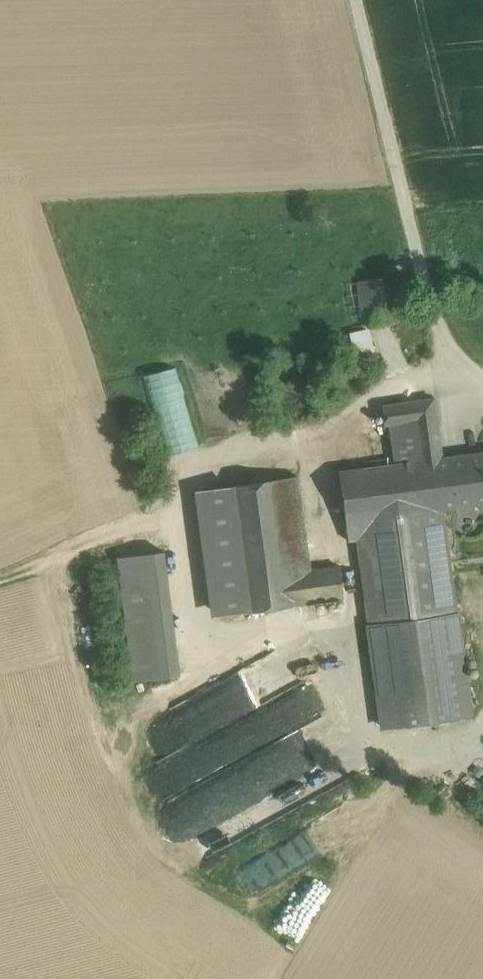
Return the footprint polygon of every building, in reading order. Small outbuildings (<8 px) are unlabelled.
[(380,277),(357,281),(363,325),(387,321),(380,277)] [(372,326),(348,332),(354,355),(378,350),(372,326)] [(168,453),(197,446),(177,365),(148,372),(168,453)] [(433,397),(382,405),(384,425),(389,424),(394,463),(433,458),(441,457),(433,397)] [(433,458),(440,508),(482,503),(482,451),(441,457),(433,458)] [(394,463),(338,471),(348,540),(358,539),(370,624),(455,613),(440,508),(433,458),(394,463)] [(297,477),(276,479),(281,515),(301,512),(297,477)] [(276,479),(230,485),(247,611),(293,605),(288,571),(281,515),(276,479)] [(220,615),(247,611),(230,485),(194,490),(200,532),(209,531),(220,615)] [(301,512),(281,515),(288,571),(309,569),(301,512)] [(163,550),(117,556),(133,680),(179,674),(163,550)] [(339,565),(312,568),(317,602),(344,598),(339,565)] [(309,569),(288,571),(293,605),(317,602),(312,568),(309,569)] [(370,624),(369,624),(384,727),(469,715),(455,613),(370,624)] [(164,794),(333,713),(318,682),(149,763),(164,794)] [(190,830),(204,856),(330,786),(316,760),(190,830)]
